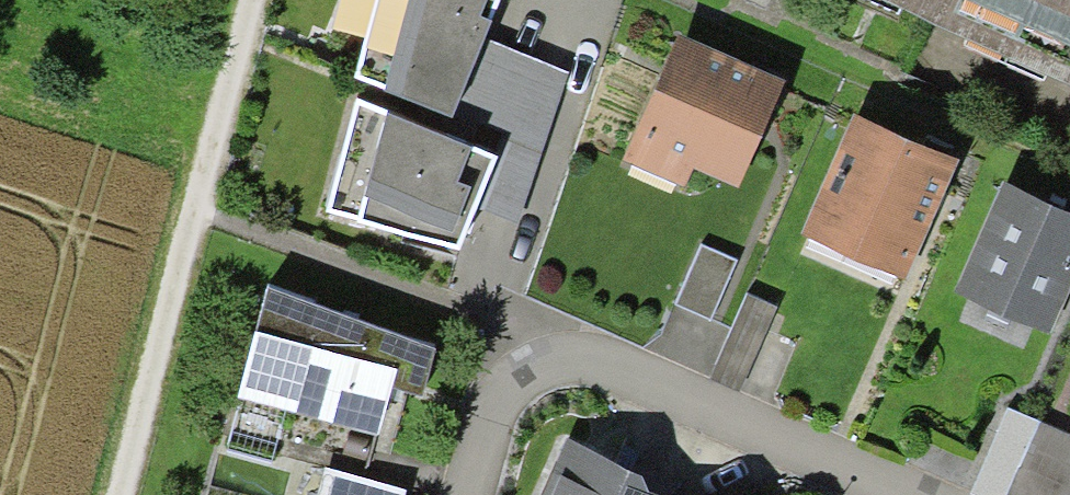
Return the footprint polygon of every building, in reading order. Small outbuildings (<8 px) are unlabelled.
[(353,90),(471,124),(510,0),(379,0),(353,90)] [(1069,82),(1069,0),(885,0),(1069,82)] [(786,88),(683,42),(624,173),(679,198),(693,167),(740,189),(786,88)] [(502,166),(355,111),(333,230),(466,263),(502,166)] [(964,170),(860,123),(806,242),(911,289),(964,170)] [(1001,187),(951,299),(1051,344),(1069,302),(1069,218),(1001,187)] [(735,255),(699,241),(674,303),(711,318),(735,255)] [(438,348),(269,288),(231,396),(401,455),(438,348)] [(747,294),(709,381),(736,393),(775,305),(747,294)] [(1008,405),(972,490),(982,494),(1069,494),(1069,431),(1008,405)] [(569,438),(545,494),(681,494),(685,487),(569,438)] [(325,469),(317,494),(403,494),(403,493),(325,469)]
